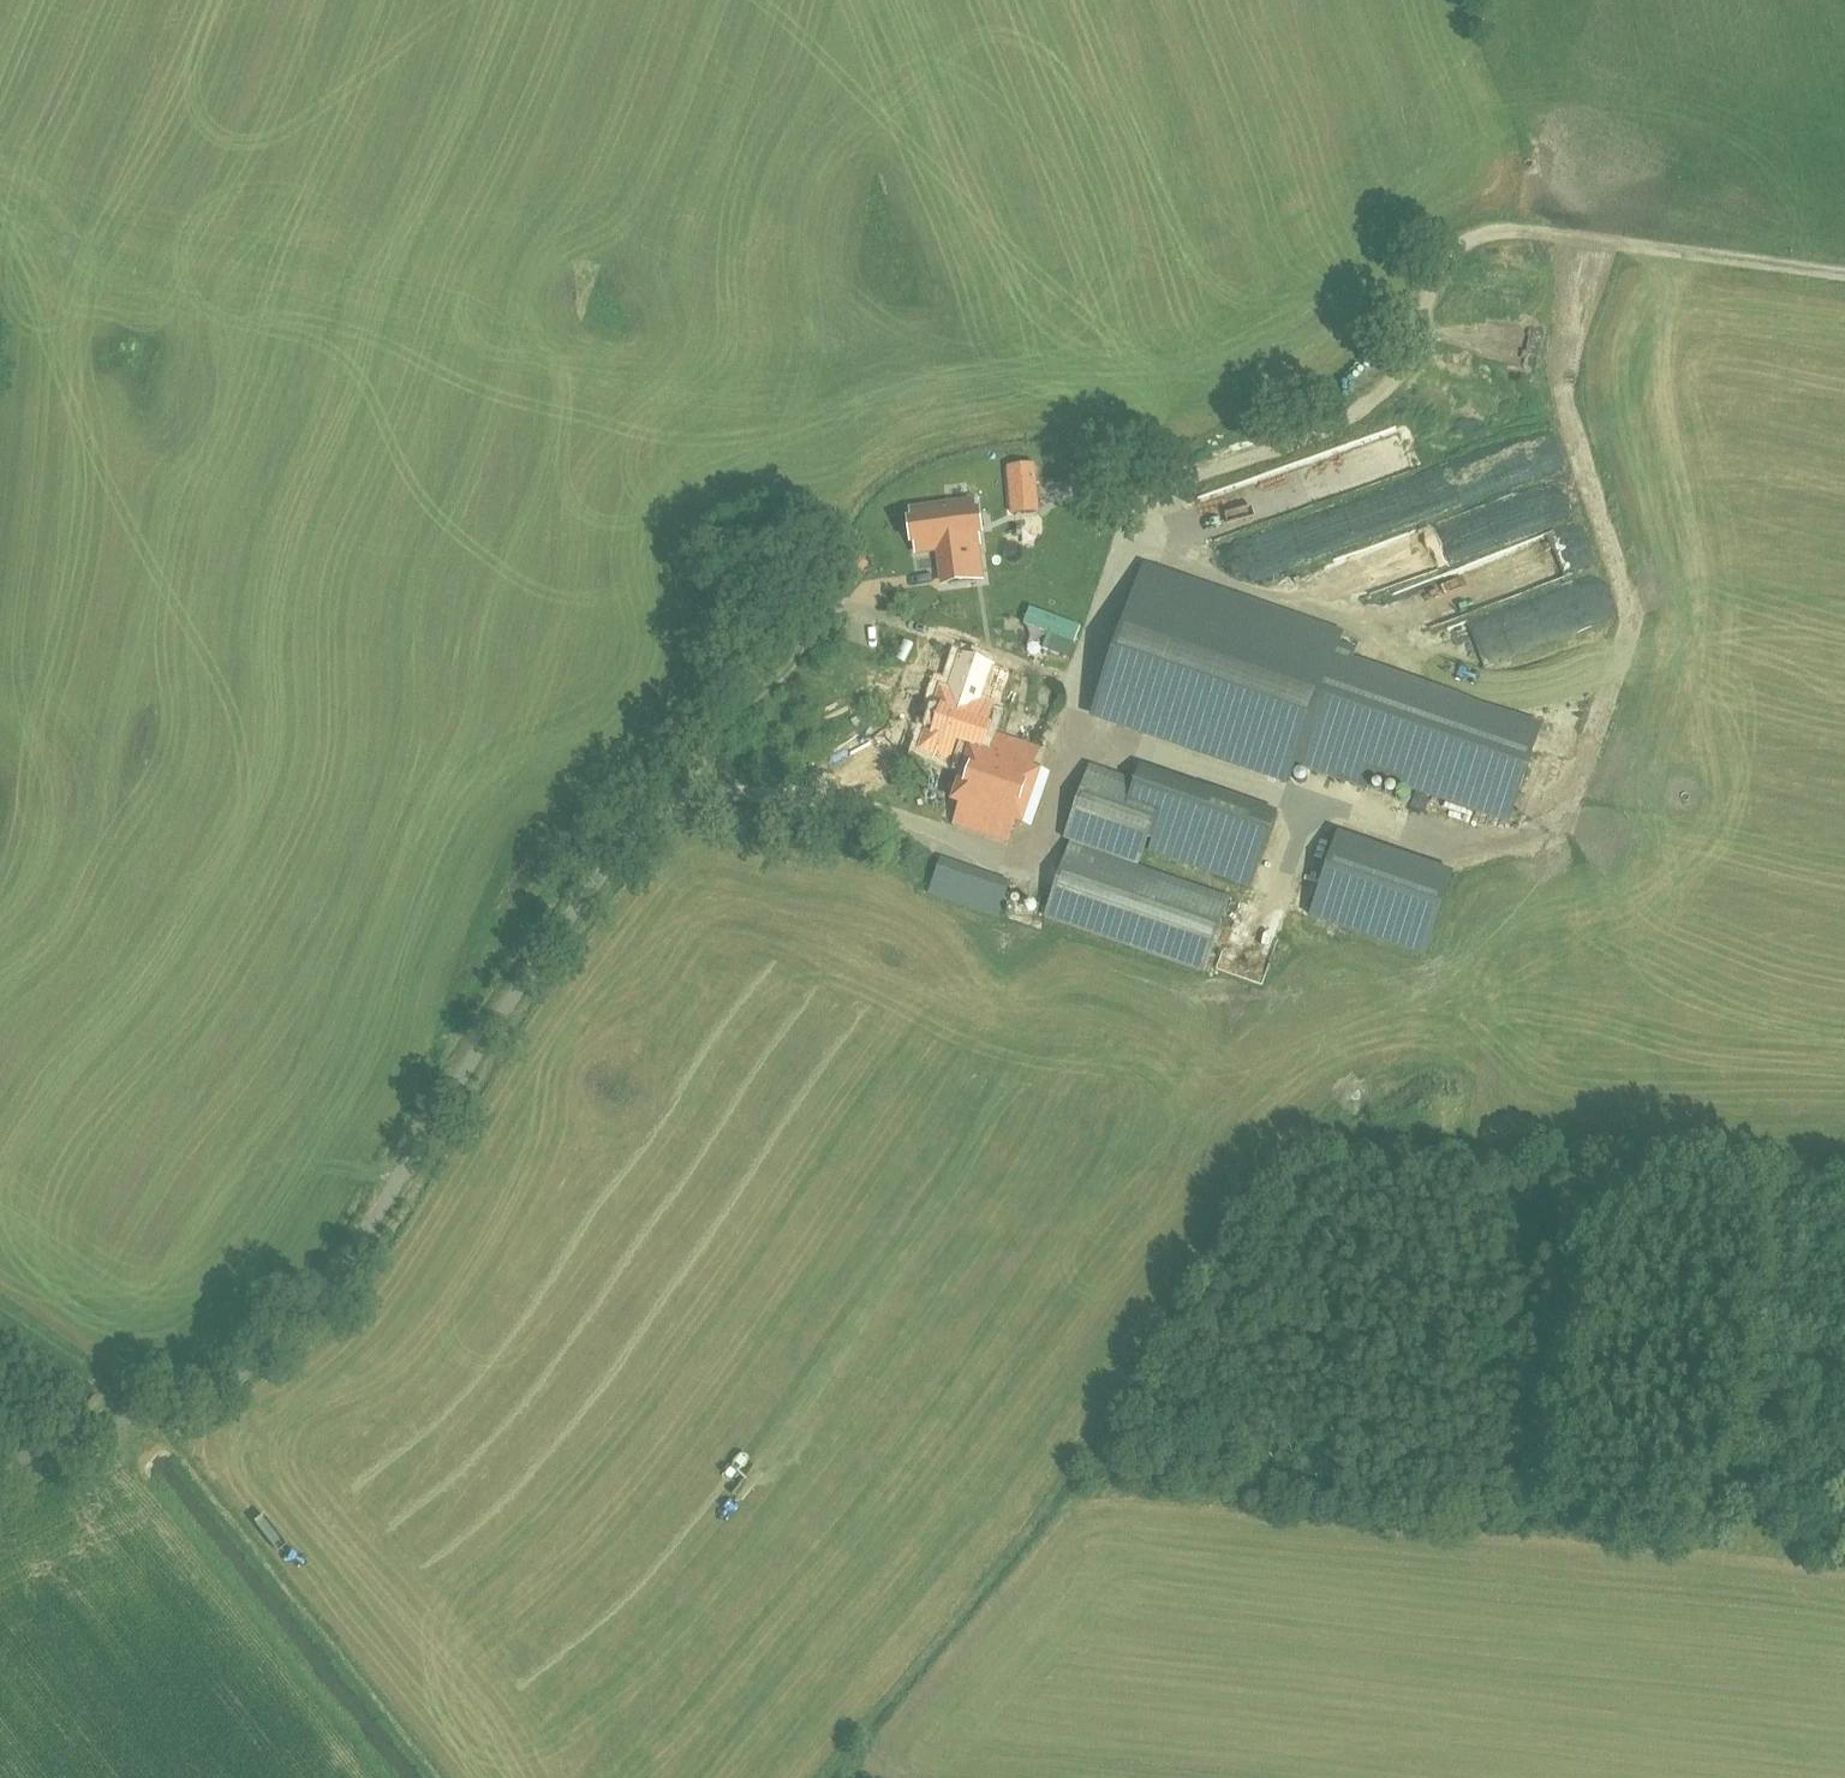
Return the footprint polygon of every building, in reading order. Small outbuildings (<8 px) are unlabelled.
[(1349,397),(1385,367),(1374,353),(1337,383),(1349,397)] [(1013,515),(1037,512),(1036,493),(1012,495),(1013,515)] [(993,521),(932,501),(919,541),(938,547),(927,581),(966,595),(978,561),(979,561),(993,521)] [(1400,521),(1426,516),(1425,505),(1398,510),(1400,521)] [(1146,564),(1094,715),(1289,782),(1295,765),(1366,789),(1372,772),(1391,779),(1417,788),(1418,788),(1455,801),(1510,820),(1541,729),(1352,664),(1357,650),(1338,644),(1342,632),(1146,564)] [(924,734),(917,753),(945,764),(952,744),(976,753),(985,729),(993,707),(979,702),(991,670),(959,658),(947,690),(940,687),(935,700),(932,710),(938,712),(929,735),(924,734)] [(985,731),(984,734),(977,756),(954,824),(1009,842),(1040,749),(985,731)] [(1141,766),(1136,782),(1091,766),(1065,839),(1072,841),(1046,917),(1205,972),(1230,899),(1138,867),(1144,848),(1251,888),(1277,813),(1141,766)]
